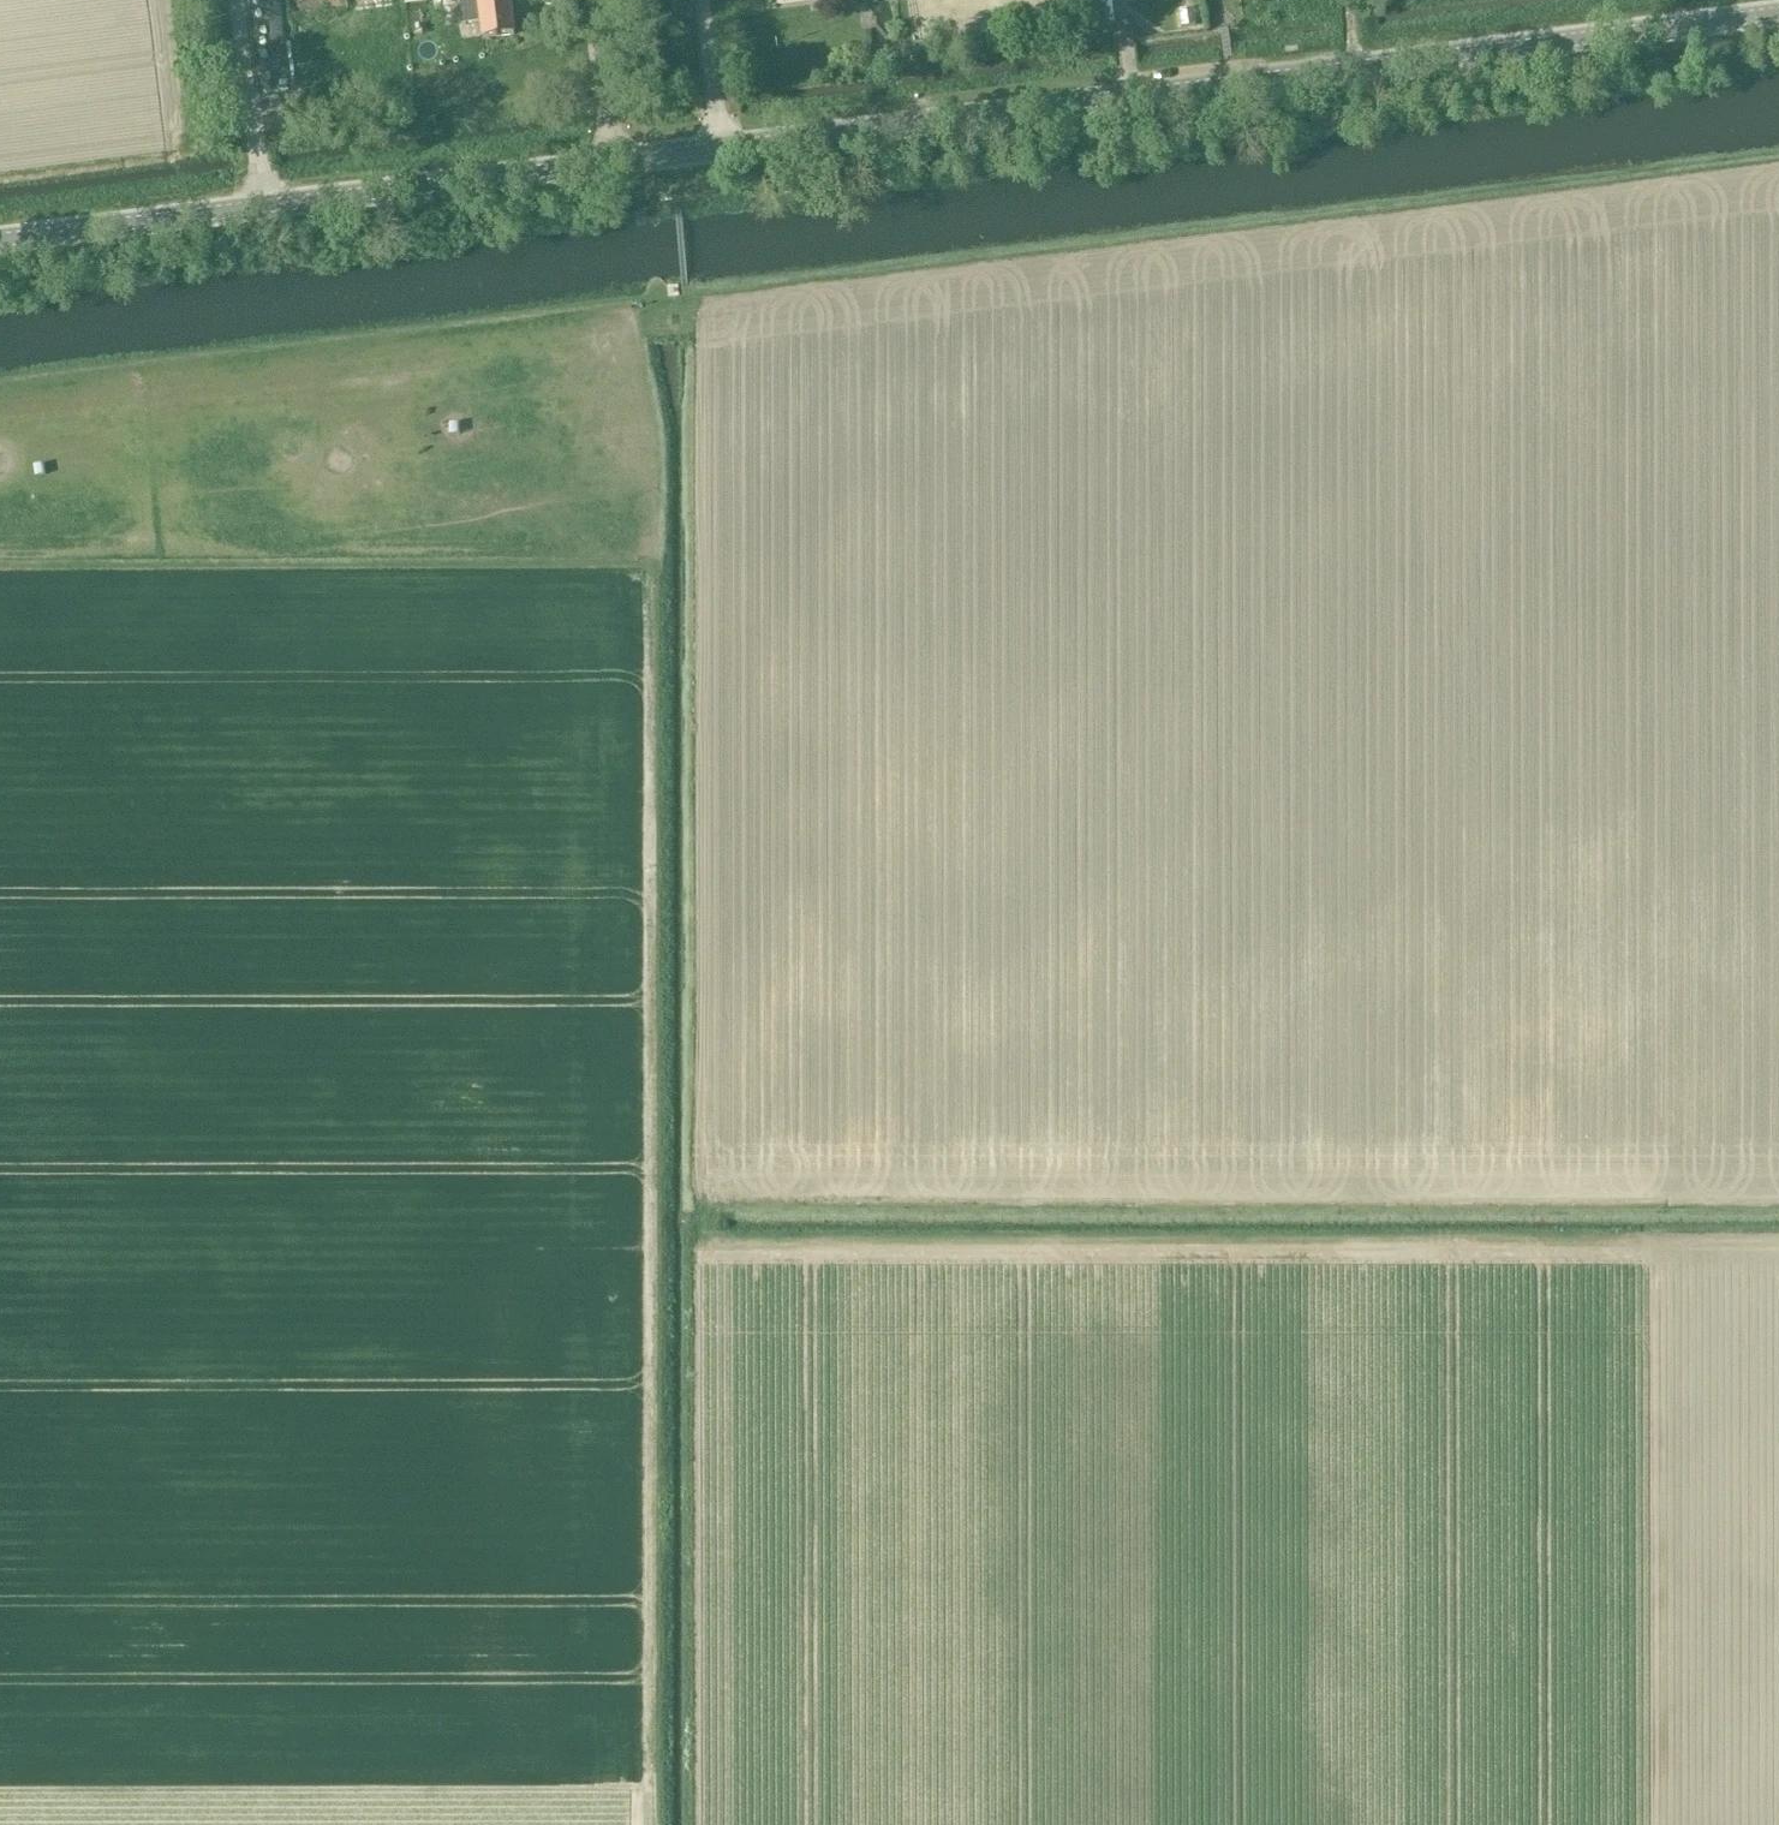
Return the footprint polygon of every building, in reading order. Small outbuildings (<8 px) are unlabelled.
[(464,22),(480,20),(483,39),(514,35),(510,0),(461,0),(464,22)] [(634,52),(626,53),(627,65),(635,64),(634,52)]
